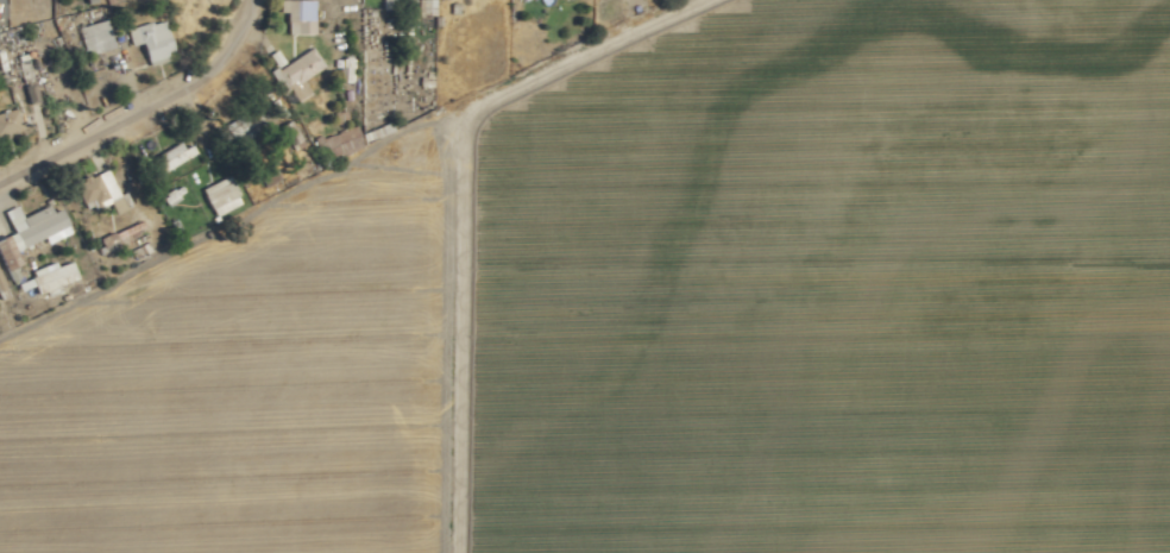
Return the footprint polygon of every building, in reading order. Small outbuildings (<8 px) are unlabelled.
[(307,0),(279,0),(279,12),(288,12),(287,34),(313,34),(314,0),(307,0)] [(435,0),(417,0),(418,14),(435,14),(435,0)] [(174,54),(164,18),(126,29),(131,45),(141,42),(147,62),(174,54)] [(77,27),(86,55),(113,47),(105,19),(77,27)] [(323,67),(312,47),(284,63),(276,49),(268,54),(275,67),(274,68),(294,103),(310,93),(302,79),(323,67)] [(25,86),(28,103),(37,101),(34,84),(25,86)] [(21,130),(16,108),(0,112),(0,135),(21,130)] [(391,125),(384,112),(363,123),(369,135),(391,125)] [(288,148),(300,144),(293,120),(281,124),(288,148)] [(362,146),(356,126),(315,138),(318,150),(328,147),(330,156),(362,146)] [(183,139),(158,154),(167,169),(192,154),(183,139)] [(265,188),(281,178),(274,168),(258,178),(265,188)] [(131,205),(125,191),(118,194),(108,169),(73,183),(82,204),(93,199),(97,208),(110,203),(114,212),(131,205)] [(214,216),(242,203),(228,175),(201,188),(214,216)] [(21,216),(17,205),(4,211),(13,232),(9,234),(15,250),(45,237),(47,242),(71,232),(61,208),(51,212),(48,205),(21,216)] [(103,252),(146,232),(140,220),(97,239),(103,252)] [(10,235),(0,238),(0,258),(5,278),(15,276),(13,264),(17,263),(10,235)] [(54,262),(30,269),(38,292),(77,279),(71,260),(56,265),(54,262)]
